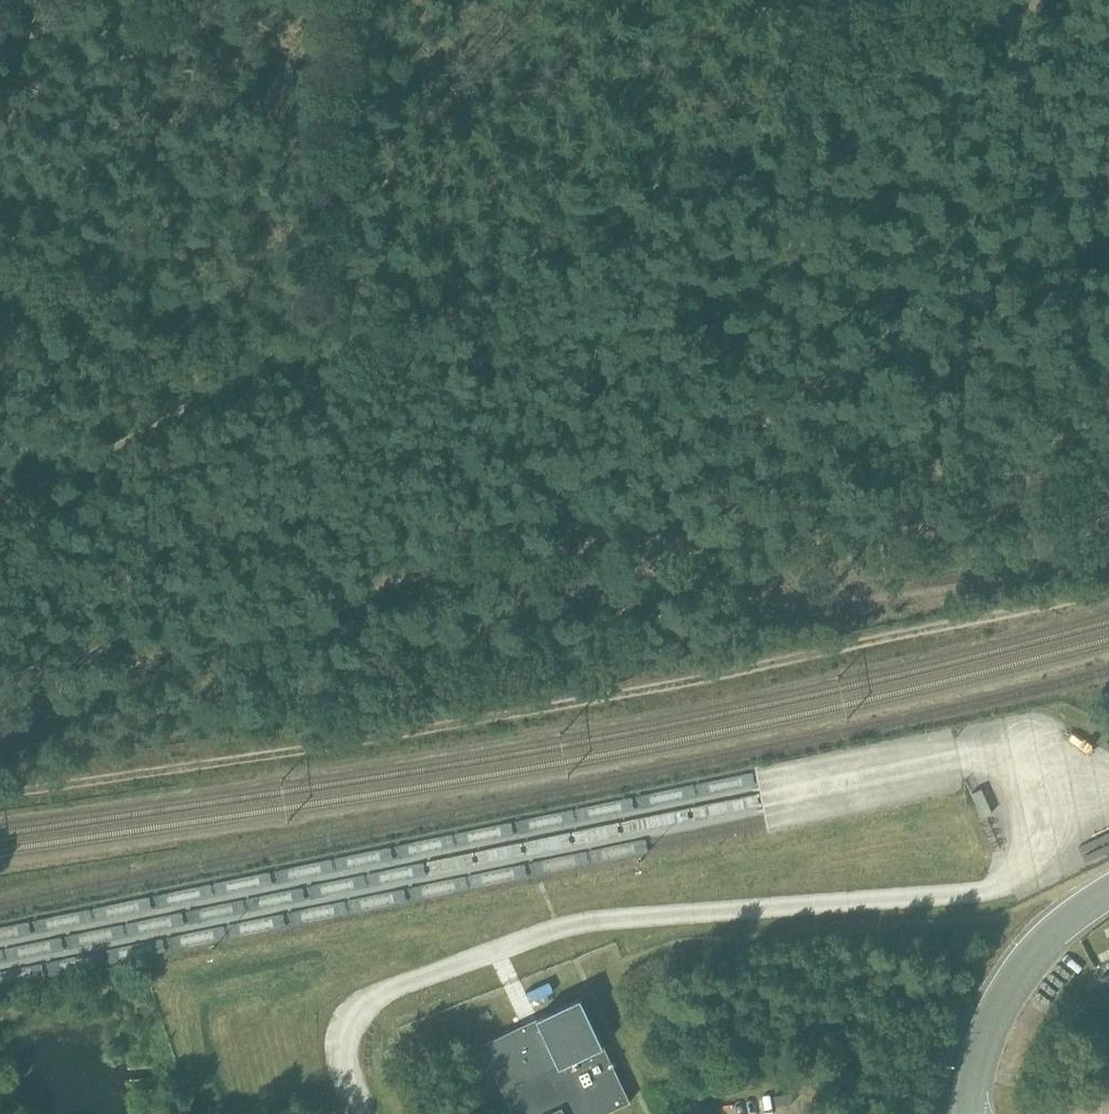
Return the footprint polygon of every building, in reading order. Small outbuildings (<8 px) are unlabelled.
[(609,1057),(605,1049),(606,1049),(581,997),(537,1018),(538,1019),(485,1043),(481,1045),(484,1050),(485,1050),(503,1090),(503,1091),(504,1091),(515,1113),(602,1113),(612,1109),(613,1110),(631,1101),(622,1083),(621,1083),(609,1057)]
